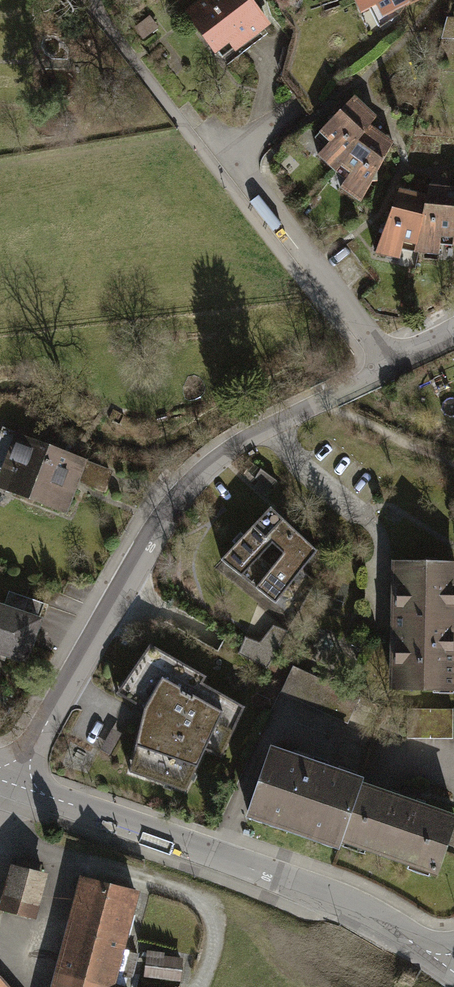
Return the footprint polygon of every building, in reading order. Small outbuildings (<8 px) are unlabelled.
[(184,23),(218,66),(230,56),(236,63),(273,34),(246,0),(213,0),(184,23)] [(358,13),(374,8),(379,18),(418,0),(352,0),(358,13)] [(447,17),(442,38),(453,38),(453,17),(447,17)] [(149,25),(135,36),(144,48),(158,36),(149,25)] [(316,149),(333,165),(340,156),(370,119),(376,111),(354,91),(319,125),(329,133),(316,149)] [(338,184),(359,197),(394,136),(370,119),(340,156),(350,164),(338,184)] [(415,250),(439,253),(442,229),(453,230),(453,212),(453,181),(427,179),(425,190),(418,237),(415,250)] [(396,183),(375,250),(398,257),(405,234),(418,237),(425,190),(396,183)] [(65,512),(88,456),(14,427),(0,461),(0,486),(65,512)] [(256,486),(264,494),(276,480),(267,474),(256,486)] [(249,581),(277,602),(318,553),(273,510),(224,562),(249,581)] [(390,683),(453,685),(453,559),(394,557),(390,683)] [(168,623),(151,646),(207,679),(203,685),(246,708),(259,682),(294,617),(277,602),(249,581),(223,633),(227,636),(223,644),(218,652),(168,623)] [(24,657),(43,601),(9,590),(4,603),(0,602),(0,650),(24,657)] [(145,780),(187,795),(211,742),(228,748),(246,708),(203,685),(207,679),(151,646),(122,687),(135,696),(131,703),(145,711),(133,765),(148,771),(145,780)] [(294,662),(280,692),(348,723),(362,694),(294,662)] [(452,708),(405,708),(405,742),(452,741),(452,708)] [(269,750),(245,819),(339,852),(341,847),(361,787),(363,782),(269,750)] [(341,847),(436,880),(453,827),(453,819),(361,787),(341,847)] [(0,898),(0,908),(34,917),(47,869),(10,859),(0,898)] [(77,873),(50,986),(128,986),(115,984),(139,888),(77,873)] [(185,982),(188,956),(150,951),(147,977),(185,982)] [(2,978),(0,979),(0,986),(10,986),(2,978)]
